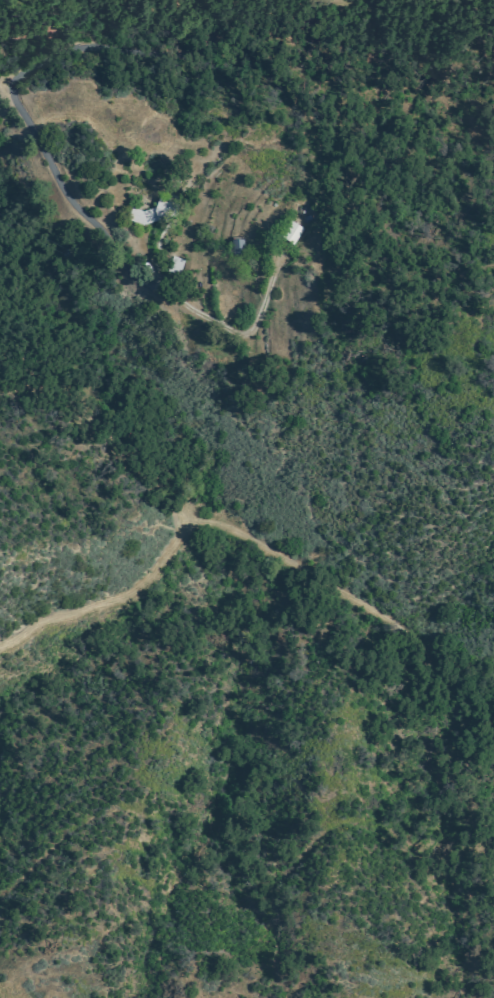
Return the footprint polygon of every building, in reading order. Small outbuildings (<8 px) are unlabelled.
[(294,245),(304,228),(289,220),(279,237),(294,245)] [(244,257),(244,241),(232,241),(233,257),(244,257)]
